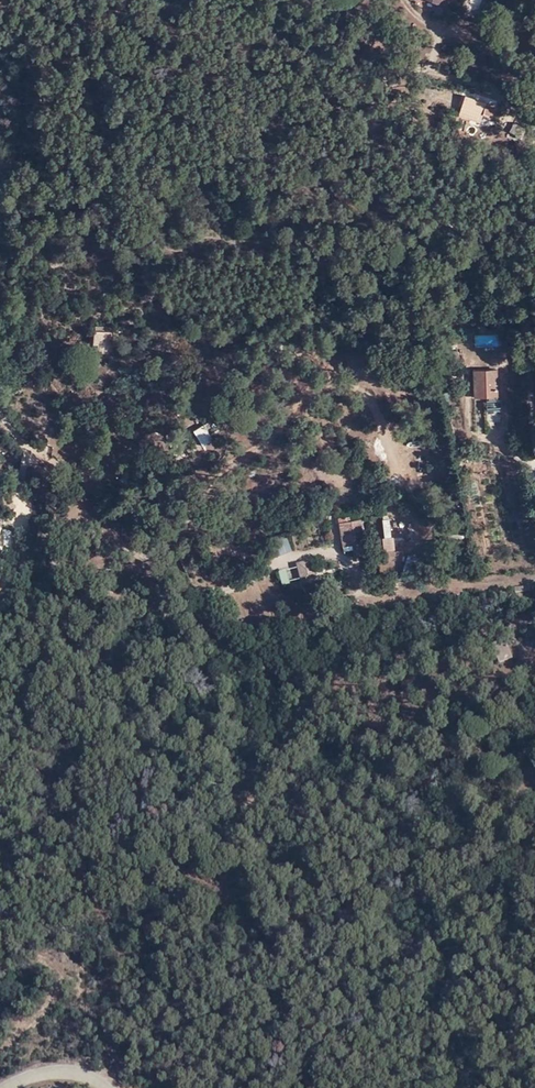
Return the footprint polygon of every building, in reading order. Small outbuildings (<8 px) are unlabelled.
[(476,9),(480,0),(471,0),(470,3),(473,5),(473,8),(476,9)] [(476,9),(478,10),(479,7),(481,8),(484,0),(480,0),(476,9)] [(497,111),(468,102),(465,113),(494,122),(497,111)] [(528,132),(521,130),(516,143),(523,146),(528,132)] [(91,342),(103,343),(105,330),(93,328),(91,342)] [(476,345),(496,345),(496,335),(476,335),(476,345)] [(497,395),(497,367),(474,367),(475,396),(497,395)] [(485,400),(487,408),(500,406),(498,398),(485,400)] [(218,437),(210,422),(200,427),(208,443),(218,437)] [(339,545),(350,544),(358,542),(355,519),(344,521),(343,517),(335,518),(339,545)] [(389,518),(373,519),(375,550),(391,549),(389,518)] [(5,552),(8,544),(6,542),(10,531),(0,528),(0,550),(5,552)] [(358,542),(350,544),(351,552),(359,551),(358,542)] [(26,564),(33,566),(36,558),(29,556),(26,564)] [(404,556),(403,570),(419,571),(420,557),(404,556)] [(298,584),(313,580),(312,573),(317,571),(316,564),(308,565),(308,559),(293,563),(298,584)] [(282,587),(291,585),(287,570),(278,572),(282,587)] [(504,660),(498,641),(486,645),(491,663),(504,660)]
